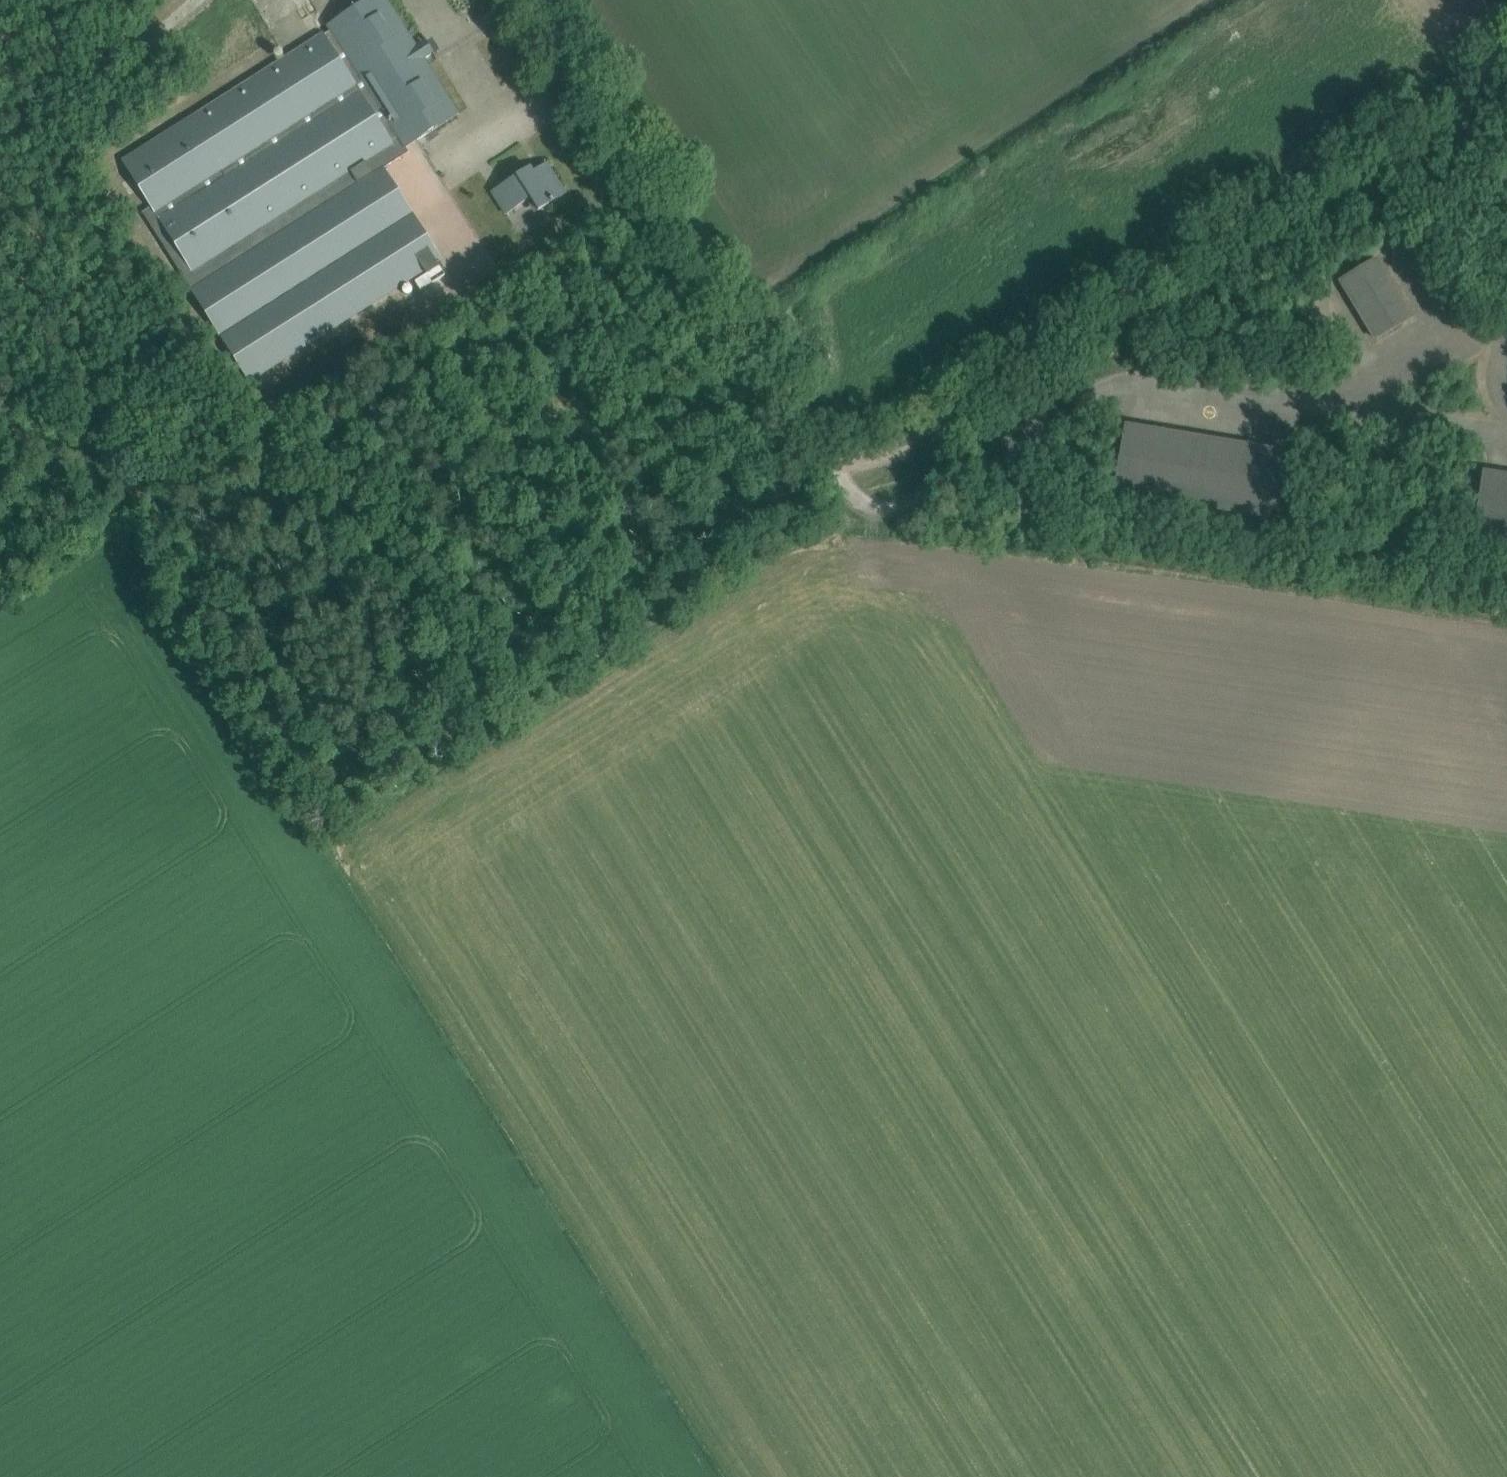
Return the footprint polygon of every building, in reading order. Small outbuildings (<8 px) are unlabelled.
[(328,25),(332,32),(399,138),(405,148),(460,114),(429,65),(438,59),(422,33),(412,39),(388,0),(367,0),(365,1),(328,25)] [(324,34),(122,162),(152,208),(143,214),(200,304),(250,383),(412,280),(414,279),(421,290),(446,275),(438,263),(441,262),(443,261),(384,169),(408,153),(405,148),(399,138),(332,32),(325,36),(324,34)] [(493,191),(507,213),(531,198),(539,210),(566,193),(547,163),(534,172),(531,167),(493,191)] [(1414,317),(1378,256),(1338,280),(1374,341),(1414,317)] [(1286,451),(1147,428),(1127,425),(1116,491),(1275,517),(1286,451)] [(1506,546),(1506,473),(1482,469),(1471,541),(1506,546)]
